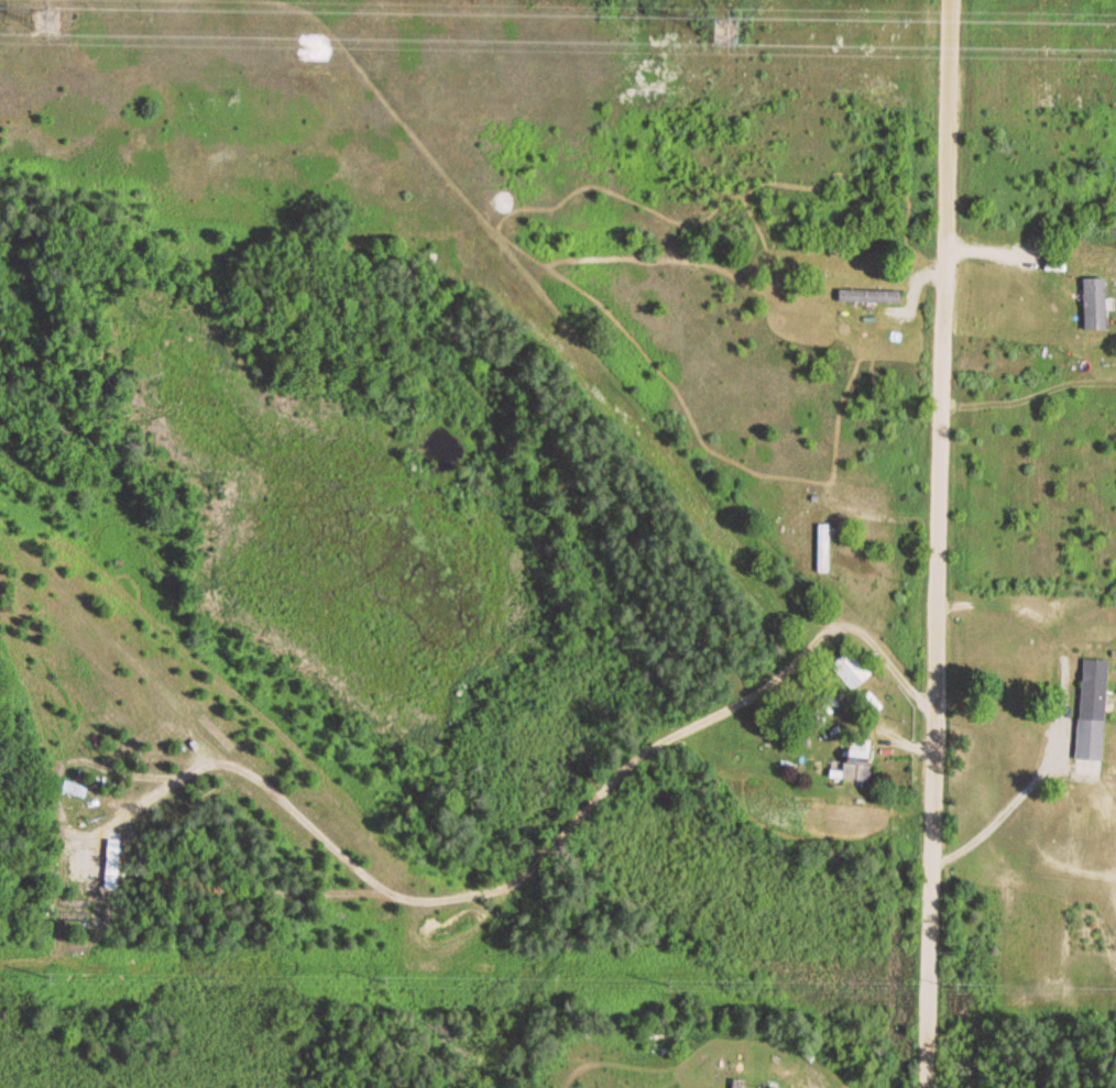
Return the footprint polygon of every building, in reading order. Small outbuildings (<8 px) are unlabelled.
[(1110,279),(1086,279),(1086,331),(1110,331),(1110,279)] [(841,302),(902,303),(903,290),(842,290),(841,302)] [(832,524),(818,524),(818,572),(832,572),(832,524)] [(857,693),(875,674),(849,649),(831,668),(857,693)] [(1086,659),(1081,760),(1108,761),(1113,660),(1086,659)] [(874,782),(874,750),(847,750),(847,782),(874,782)]
